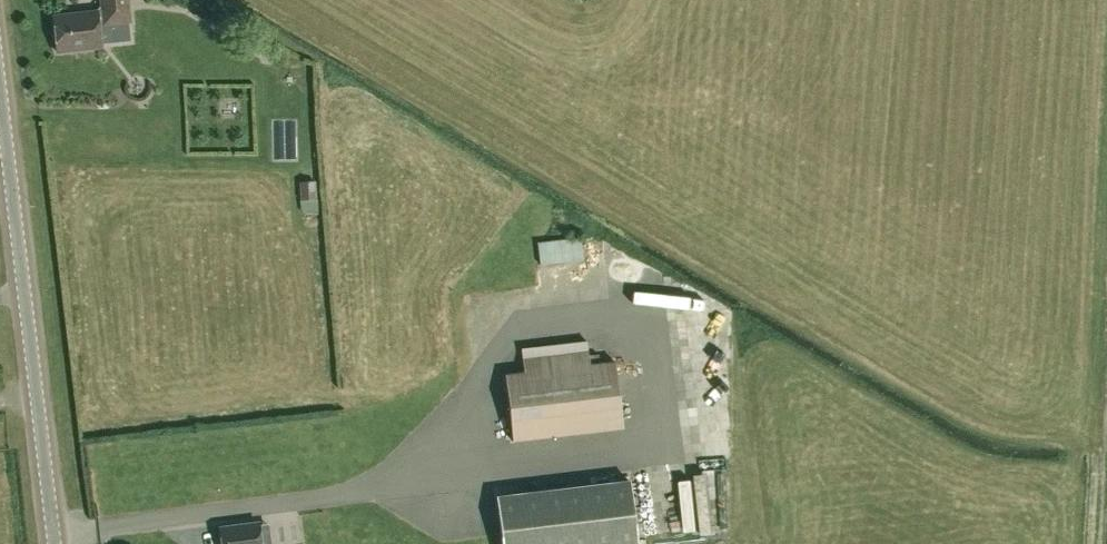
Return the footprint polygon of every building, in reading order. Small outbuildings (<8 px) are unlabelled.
[(129,8),(128,0),(101,0),(102,10),(102,11),(129,8)] [(102,11),(102,10),(53,16),(58,52),(102,46),(100,34),(111,33),(111,25),(130,23),(129,8),(102,11)] [(590,258),(599,258),(598,233),(589,233),(590,258)] [(586,239),(543,239),(543,260),(587,260),(586,239)] [(702,345),(700,317),(688,318),(687,292),(659,294),(662,347),(702,345)] [(608,362),(606,343),(590,345),(591,351),(523,359),(525,372),(504,374),(512,441),(624,427),(616,361),(608,362)] [(630,480),(497,497),(503,543),(638,543),(630,480)] [(258,522),(220,526),(222,543),(261,543),(258,522)]
